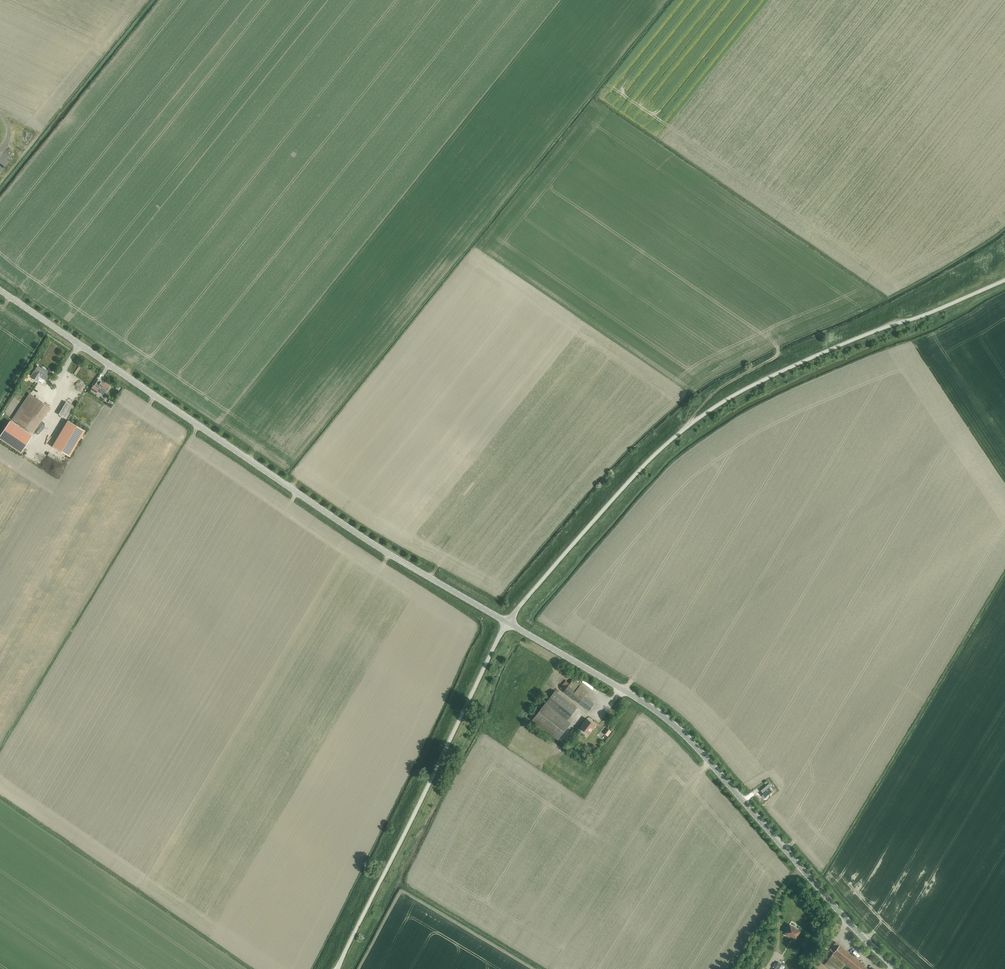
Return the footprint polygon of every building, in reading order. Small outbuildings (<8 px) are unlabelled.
[(37,366),(33,372),(31,376),(37,381),(38,380),(42,383),(45,380),(50,373),(44,368),(43,370),(37,366)] [(93,385),(91,389),(96,393),(98,389),(100,390),(100,391),(100,392),(100,393),(102,394),(103,394),(104,394),(105,393),(110,387),(98,379),(97,380),(94,386),(93,385)] [(12,419),(33,433),(50,408),(29,393),(12,419)] [(58,414),(66,419),(73,406),(66,402),(58,414)] [(52,446),(69,456),(85,430),(68,420),(52,446)] [(0,435),(0,439),(20,453),(32,436),(10,421),(0,435)] [(578,701),(587,690),(573,679),(570,683),(566,680),(560,687),(578,701)] [(599,691),(601,688),(590,679),(588,681),(599,691)] [(547,701),(572,720),(580,710),(555,691),(547,701)] [(579,702),(589,710),(594,703),(584,696),(579,702)] [(545,703),(532,720),(558,740),(571,723),(545,703)] [(586,718),(580,727),(588,733),(595,725),(586,718)] [(769,783),(760,790),(763,793),(762,795),(764,798),(773,791),(770,788),(772,786),(769,783)] [(790,925),(786,932),(795,937),(799,930),(790,925)] [(864,965),(835,941),(829,949),(833,952),(824,964),(831,968),(840,968),(842,967),(845,963),(852,968),(868,968),(864,966),(864,965)]
